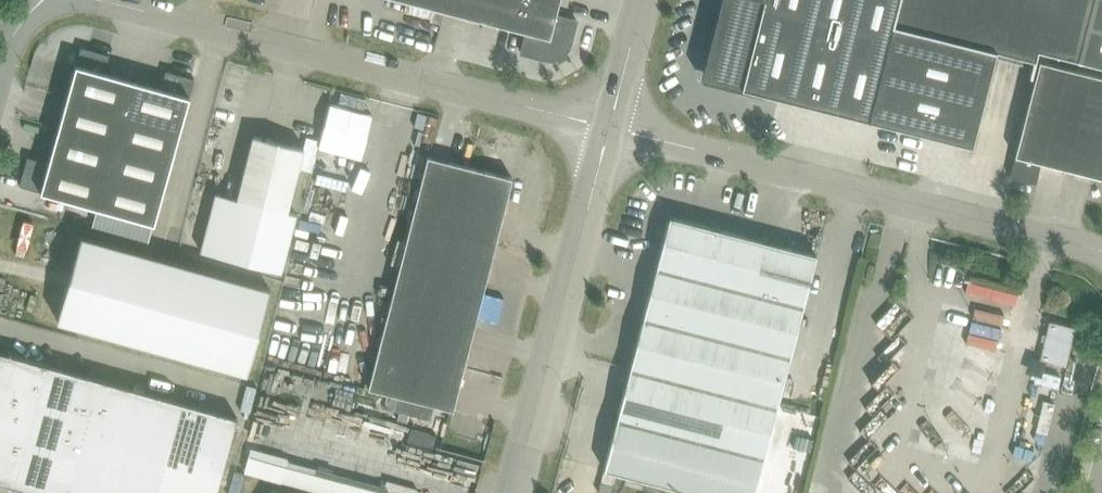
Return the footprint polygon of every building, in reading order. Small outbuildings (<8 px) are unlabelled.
[(527,33),(521,54),(543,60),(550,61),(557,60),(565,55),(569,50),(571,44),(577,21),(556,16),(560,0),(401,0),(527,33)] [(1029,75),(1031,76),(1038,50),(1077,60),(1092,0),(721,0),(701,79),(741,89),(762,94),(762,92),(972,145),(996,50),(1033,59),(1029,75)] [(1101,66),(1101,0),(1092,0),(1077,60),(1101,66)] [(49,163),(28,157),(20,186),(154,223),(194,78),(166,70),(161,88),(105,73),(110,55),(81,47),(49,163)] [(1036,184),(1041,163),(1101,179),(1101,78),(1039,61),(1010,178),(1036,184)] [(296,213),(288,211),(304,148),(253,135),(237,198),(216,193),(201,252),(281,272),(296,213)] [(368,389),(453,411),(512,179),(428,157),(368,389)] [(305,223),(333,230),(341,200),(313,193),(305,223)] [(718,229),(669,217),(656,267),(705,280),(718,229)] [(705,280),(754,293),(767,242),(718,229),(705,280)] [(82,237),(59,320),(245,372),(269,289),(82,237)] [(767,242),(754,293),(803,306),(816,255),(767,242)] [(643,318),(741,343),(754,293),(705,280),(656,267),(643,318)] [(981,292),(977,330),(1005,334),(1009,295),(981,292)] [(754,293),(741,343),(790,356),(803,306),(754,293)] [(363,295),(360,320),(369,322),(373,296),(363,295)] [(630,368),(728,394),(741,343),(643,318),(630,368)] [(1052,321),(1042,362),(1055,365),(1065,324),(1052,321)] [(741,343),(728,394),(777,406),(790,356),(741,343)] [(40,492),(216,492),(237,417),(10,354),(8,358),(0,356),(0,357),(0,482),(40,492)] [(777,406),(728,394),(630,368),(616,419),(764,458),(777,406)] [(1058,376),(1037,371),(1034,381),(1055,387),(1058,376)] [(396,434),(400,420),(365,411),(361,425),(396,434)] [(764,458),(616,419),(603,470),(692,492),(754,492),(764,458)] [(251,449),(244,472),(280,482),(286,460),(287,458),(251,449)]
